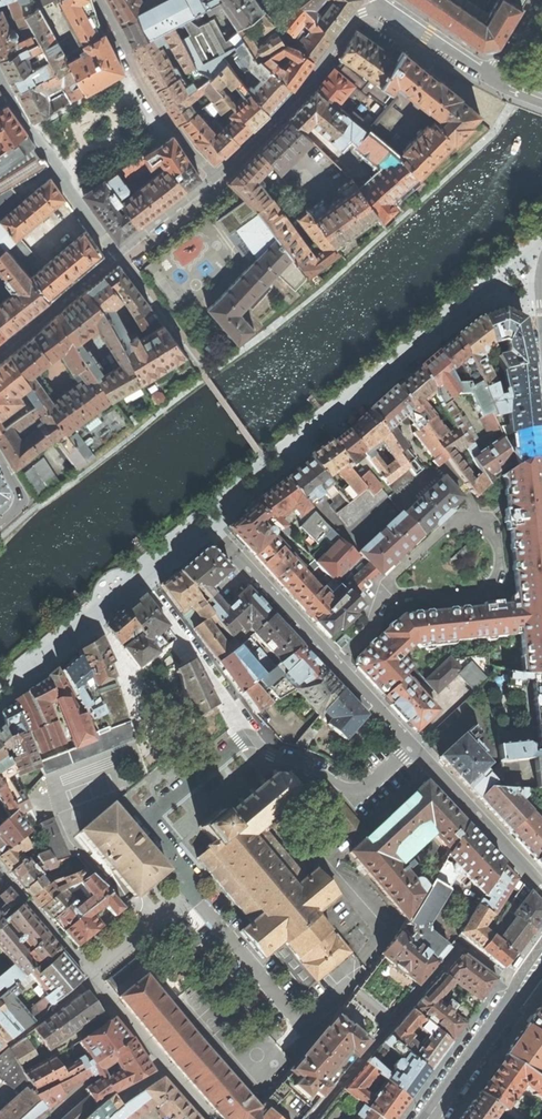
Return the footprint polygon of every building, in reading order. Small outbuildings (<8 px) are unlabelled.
[(28,46),(38,41),(28,20),(24,15),(18,0),(8,0),(7,0),(13,18),(16,17),(25,39),(28,46)] [(24,15),(34,10),(31,0),(18,0),(24,15)] [(91,0),(54,0),(46,4),(39,8),(71,68),(70,68),(84,93),(103,82),(122,70),(98,23),(91,0)] [(133,48),(155,35),(157,32),(173,24),(207,7),(219,0),(146,0),(142,2),(142,0),(109,0),(133,48)] [(173,24),(185,45),(196,67),(198,70),(211,77),(212,77),(227,63),(222,57),(235,47),(237,45),(229,38),(228,38),(225,41),(210,12),(222,5),(238,28),(263,11),(256,0),(219,0),(207,7),(173,24)] [(299,5),(316,21),(330,36),(345,15),(358,0),(331,0),(332,0),(320,15),(315,10),(324,0),(295,0),(299,5)] [(481,51),(496,47),(499,46),(522,8),(522,7),(510,0),(497,0),(489,13),(485,21),(455,0),(408,0),(481,51)] [(470,0),(455,0),(485,21),(489,13),(470,0)] [(301,46),(298,51),(312,61),(323,47),(330,36),(316,21),(299,5),(282,25),(287,30),(291,34),(295,40),(301,46)] [(13,86),(17,93),(56,72),(58,75),(70,68),(71,68),(39,8),(38,8),(34,10),(24,15),(28,20),(38,41),(48,60),(9,79),(13,86)] [(28,46),(25,39),(15,43),(13,38),(16,37),(17,34),(16,31),(12,29),(10,31),(1,11),(0,11),(0,60),(28,46)] [(275,23),(263,11),(238,28),(237,29),(237,30),(250,49),(258,60),(259,60),(261,60),(284,45),(278,34),(276,32),(258,44),(247,27),(254,22),(262,33),(272,26),(275,23)] [(133,48),(141,63),(151,81),(162,99),(167,107),(200,85),(209,78),(211,77),(198,70),(196,67),(185,45),(173,24),(157,32),(155,35),(133,48)] [(280,101),(290,90),(269,69),(270,69),(261,60),(259,60),(258,60),(250,49),(237,30),(229,38),(237,45),(235,47),(238,51),(231,56),(244,74),(251,68),(262,78),(253,87),(250,85),(247,88),(249,91),(249,92),(268,113),(280,101)] [(325,80),(317,90),(339,107),(355,87),(366,98),(370,93),(390,104),(396,96),(394,95),(381,85),(403,52),(390,46),(386,52),(380,48),(371,41),(357,31),(340,58),(343,60),(334,68),(325,80)] [(38,41),(28,46),(0,60),(0,61),(5,70),(9,79),(48,60),(38,41)] [(269,69),(290,90),(302,74),(312,61),(298,51),(284,45),(261,60),(270,69),(269,69)] [(417,64),(403,52),(381,85),(394,95),(400,86),(404,89),(407,92),(407,93),(414,98),(412,101),(418,105),(419,103),(428,110),(429,109),(434,113),(440,118),(442,118),(442,120),(438,124),(436,122),(430,128),(428,126),(423,131),(421,128),(417,133),(418,135),(415,139),(412,142),(410,140),(406,144),(407,147),(403,151),(405,154),(400,159),(416,175),(416,174),(418,177),(453,141),(454,143),(471,125),(471,124),(480,114),(417,64)] [(249,92),(249,91),(247,88),(240,80),(227,63),(212,77),(211,77),(209,78),(216,87),(219,90),(223,93),(213,100),(212,101),(222,112),(225,109),(231,104),(253,128),(261,121),(268,113),(249,92)] [(70,68),(58,75),(56,72),(17,93),(24,106),(33,122),(85,93),(84,93),(70,68)] [(172,116),(178,124),(195,112),(188,102),(204,90),(213,100),(223,93),(219,90),(216,87),(209,78),(200,85),(167,107),(172,116)] [(302,106),(290,119),(303,131),(311,123),(340,148),(350,136),(358,143),(356,145),(356,146),(343,161),(368,183),(360,190),(377,213),(382,221),(397,207),(389,200),(409,181),(419,192),(427,185),(418,177),(416,174),(416,175),(400,159),(380,142),(368,132),(339,107),(317,90),(302,106)] [(245,135),(253,128),(231,104),(225,109),(233,118),(224,127),(238,142),(245,135)] [(402,114),(390,104),(368,132),(380,142),(402,114)] [(27,133),(7,106),(0,110),(0,152),(27,133)] [(199,155),(210,168),(220,159),(224,155),(200,130),(207,123),(196,112),(195,112),(178,124),(191,144),(194,148),(199,155)] [(215,116),(207,123),(200,130),(224,155),(231,149),(238,142),(224,127),(215,116)] [(274,135),(261,148),(279,172),(279,173),(289,163),(288,163),(303,147),(304,147),(312,140),(303,131),(290,119),(274,135)] [(27,133),(0,152),(0,193),(11,186),(43,168),(49,165),(45,159),(42,159),(39,158),(34,149),(35,144),(31,139),(27,133)] [(143,156),(149,165),(150,166),(164,157),(169,165),(168,166),(174,172),(189,161),(181,149),(173,136),(143,156)] [(256,210),(257,210),(272,199),(262,186),(264,184),(264,182),(263,180),(262,179),(260,178),(259,178),(265,171),(272,178),(279,172),(261,148),(243,166),(228,181),(232,185),(256,210)] [(145,168),(149,165),(143,156),(143,155),(121,169),(129,180),(145,169),(145,168)] [(191,164),(189,161),(174,172),(186,189),(193,183),(200,178),(191,164)] [(168,166),(122,201),(120,203),(137,227),(161,209),(186,189),(174,172),(168,166)] [(114,191),(119,197),(127,191),(127,188),(124,183),(123,183),(116,173),(106,180),(114,191)] [(50,178),(23,201),(1,221),(16,239),(64,198),(57,188),(50,178)] [(368,220),(377,213),(360,190),(351,178),(338,188),(343,195),(336,201),(328,206),(323,199),(307,210),(307,211),(333,245),(343,238),(368,220)] [(95,211),(118,243),(137,227),(120,203),(122,201),(119,197),(114,191),(106,180),(106,179),(84,195),(95,211)] [(1,221),(23,201),(11,186),(0,193),(0,222),(1,221)] [(257,210),(259,213),(260,212),(293,257),(308,278),(315,285),(322,279),(314,271),(339,251),(333,245),(307,211),(298,218),(319,246),(311,252),(291,224),(290,224),(272,199),(257,210)] [(208,309),(239,343),(254,329),(242,314),(277,273),(295,290),(308,278),(293,257),(260,212),(259,213),(237,228),(258,257),(244,272),(208,309)] [(10,254),(21,244),(16,239),(1,221),(0,222),(0,243),(4,248),(10,254)] [(39,269),(29,277),(49,301),(79,275),(103,254),(86,230),(39,269)] [(24,272),(29,277),(39,269),(34,263),(38,260),(23,242),(21,244),(10,254),(24,272)] [(49,301),(29,277),(24,272),(10,254),(4,248),(0,252),(0,274),(2,272),(16,291),(0,302),(0,327),(5,335),(27,318),(49,301)] [(112,271),(104,277),(122,301),(141,328),(158,317),(119,266),(112,271)] [(96,284),(86,291),(108,320),(125,350),(141,383),(186,356),(164,326),(131,345),(113,309),(122,301),(104,277),(96,284)] [(125,350),(108,320),(86,291),(72,303),(56,316),(76,345),(75,346),(88,365),(112,400),(141,383),(125,350)] [(494,313),(482,318),(493,345),(503,342),(507,344),(509,352),(507,355),(498,357),(503,371),(534,364),(533,359),(525,320),(504,309),(494,313)] [(76,373),(88,365),(75,346),(76,345),(56,316),(34,336),(11,355),(27,381),(39,370),(49,362),(62,354),(74,374),(76,373)] [(477,320),(457,336),(480,384),(482,390),(483,390),(494,385),(483,360),(483,356),(494,347),(493,345),(482,318),(479,319),(477,320)] [(448,343),(438,351),(450,373),(460,365),(464,376),(453,379),(456,385),(469,385),(470,388),(480,384),(457,336),(448,343)] [(472,458),(479,454),(477,450),(481,447),(481,446),(466,416),(461,419),(458,414),(459,414),(449,399),(457,393),(457,395),(471,394),(482,418),(481,419),(489,436),(500,431),(500,430),(495,417),(490,407),(483,390),(482,390),(480,384),(470,388),(469,385),(456,385),(453,379),(450,373),(438,351),(430,359),(420,367),(433,390),(434,393),(436,398),(441,406),(456,430),(466,448),(472,458)] [(23,401),(19,395),(26,390),(37,406),(43,401),(27,381),(11,355),(0,364),(0,419),(23,401)] [(537,392),(534,364),(503,371),(507,390),(505,392),(505,396),(497,398),(494,385),(483,390),(490,407),(537,397),(537,392)] [(64,431),(66,433),(112,400),(88,365),(76,373),(82,380),(70,390),(58,398),(39,370),(27,381),(43,401),(64,431)] [(408,377),(396,387),(423,425),(434,418),(423,403),(434,393),(433,390),(420,367),(408,377)] [(383,398),(370,410),(400,454),(407,449),(393,428),(407,416),(413,424),(411,425),(416,431),(413,433),(434,460),(433,461),(437,467),(448,460),(429,435),(429,434),(423,426),(424,425),(423,425),(396,387),(383,398)] [(540,423),(537,397),(490,407),(495,417),(508,414),(510,428),(500,430),(500,431),(502,435),(514,433),(541,428),(540,423)] [(112,400),(66,433),(87,461),(104,448),(102,445),(101,446),(95,437),(94,435),(87,427),(105,414),(112,422),(111,423),(113,424),(119,431),(118,432),(120,434),(131,425),(112,400)] [(5,452),(16,468),(56,437),(64,431),(43,401),(37,406),(4,428),(0,431),(0,444),(5,452)] [(359,421),(347,432),(364,453),(363,453),(388,485),(408,469),(398,456),(400,454),(370,410),(359,421)] [(104,448),(120,434),(118,432),(119,431),(113,424),(111,423),(112,422),(105,414),(87,427),(94,435),(95,437),(101,446),(102,445),(104,448)] [(446,434),(434,418),(423,425),(424,425),(423,426),(429,434),(429,435),(448,460),(466,484),(476,496),(487,485),(488,485),(481,473),(471,482),(471,480),(468,476),(469,475),(457,458),(456,457),(453,456),(466,448),(456,430),(453,431),(452,430),(446,434)] [(541,428),(514,433),(516,452),(511,453),(517,465),(530,460),(541,458),(541,443),(541,428)] [(66,433),(64,431),(56,437),(59,440),(56,442),(77,469),(79,467),(79,468),(87,461),(66,433)] [(338,440),(332,444),(351,469),(361,460),(359,457),(363,453),(364,453),(347,432),(343,436),(338,440)] [(503,437),(479,454),(472,458),(481,473),(488,485),(500,477),(517,465),(511,453),(503,437)] [(323,451),(312,459),(328,479),(334,474),(334,473),(337,471),(347,484),(338,492),(349,505),(367,489),(359,479),(350,469),(351,469),(332,444),(323,451)] [(407,449),(400,454),(398,456),(408,469),(414,476),(423,469),(407,449)] [(20,475),(37,501),(60,483),(43,457),(20,475)] [(384,696),(406,677),(415,668),(404,656),(416,644),(420,648),(425,647),(425,649),(425,650),(427,650),(432,650),(433,649),(434,648),(434,646),(444,645),(444,642),(508,635),(507,631),(520,630),(524,674),(541,676),(541,458),(530,460),(517,465),(500,477),(505,482),(505,489),(504,491),(504,496),(506,497),(507,510),(504,510),(505,517),(504,519),(504,523),(506,525),(506,531),(510,531),(511,544),(509,546),(510,550),(512,552),(513,565),(512,567),(512,571),(514,572),(517,603),(518,614),(513,615),(512,603),(491,605),(468,608),(466,607),(462,607),(460,609),(456,609),(455,608),(450,608),(448,610),(433,612),(432,610),(426,611),(425,613),(420,613),(420,612),(419,611),(414,612),(414,613),(413,613),(413,614),(410,614),(410,618),(407,619),(403,620),(400,623),(397,620),(394,623),(393,622),(392,622),(389,625),(389,626),(389,628),(376,640),(375,639),(374,639),(372,641),(369,643),(369,644),(370,646),(357,657),(357,659),(355,660),(355,665),(384,696)] [(301,468),(287,479),(304,502),(305,502),(307,504),(314,499),(315,500),(316,500),(321,496),(322,495),(321,494),(325,490),(334,503),(330,506),(348,527),(386,495),(382,489),(374,496),(367,489),(349,505),(338,492),(328,479),(312,459),(301,468)] [(368,472),(359,479),(367,489),(374,496),(382,489),(383,489),(368,472)] [(270,490),(252,503),(266,516),(267,515),(275,523),(292,511),(304,502),(287,479),(286,478),(270,490)] [(443,478),(404,515),(422,535),(435,524),(436,526),(444,520),(452,512),(450,510),(462,499),(443,478)] [(325,537),(333,545),(340,539),(315,514),(307,504),(305,502),(304,502),(292,511),(302,526),(299,528),(318,545),(325,537)] [(241,542),(254,555),(272,537),(275,534),(274,533),(273,531),(271,530),(269,530),(266,530),(261,524),(267,518),(266,516),(252,503),(239,515),(227,527),(241,542)] [(362,556),(380,575),(407,550),(422,535),(404,515),(402,513),(359,553),(362,556)] [(270,572),(284,588),(303,571),(272,537),(254,555),(270,572)] [(333,545),(317,563),(319,566),(333,580),(335,579),(337,582),(359,558),(340,539),(333,545)] [(451,559),(451,560),(461,559),(470,551),(465,546),(451,559)] [(191,561),(178,572),(193,590),(196,587),(199,590),(199,593),(196,595),(199,599),(203,604),(214,594),(210,590),(232,571),(222,560),(211,549),(206,549),(191,561)] [(362,556),(359,558),(337,582),(341,585),(347,592),(348,591),(355,599),(367,587),(380,575),(362,556)] [(291,596),(301,607),(320,590),(307,576),(319,566),(317,563),(314,560),(303,571),(284,588),(291,596)] [(162,586),(218,663),(238,648),(229,638),(222,628),(219,631),(220,634),(218,635),(215,630),(217,629),(215,626),(218,623),(203,604),(199,599),(196,595),(193,590),(178,572),(169,580),(162,586)] [(309,616),(315,623),(347,592),(341,585),(330,596),(322,588),(320,590),(301,607),(309,616)] [(226,609),(214,594),(203,604),(218,623),(222,628),(229,638),(239,629),(242,632),(248,626),(255,634),(274,616),(263,604),(248,588),(226,609)] [(322,630),(329,638),(338,629),(341,631),(355,617),(354,615),(356,613),(355,613),(358,609),(362,606),(355,599),(348,591),(347,592),(315,623),(322,630)] [(143,636),(141,637),(153,657),(168,645),(159,634),(167,627),(146,599),(134,609),(128,614),(143,636)] [(129,638),(133,642),(133,643),(141,637),(143,636),(128,614),(125,608),(116,614),(118,618),(115,620),(108,627),(121,644),(129,638)] [(403,615),(397,620),(400,623),(403,620),(407,619),(410,618),(410,614),(403,615)] [(276,657),(271,662),(275,667),(276,667),(302,646),(288,631),(274,616),(255,634),(254,634),(276,657)] [(153,657),(141,637),(133,643),(133,642),(124,649),(132,658),(139,667),(153,657)] [(79,655),(92,688),(115,678),(110,664),(99,641),(97,640),(88,646),(78,652),(79,655)] [(276,667),(275,667),(258,680),(264,687),(278,675),(285,678),(271,690),(276,696),(273,701),(275,703),(295,690),(326,672),(313,659),(302,646),(276,667)] [(229,679),(241,694),(254,683),(258,680),(275,667),(271,662),(259,648),(250,656),(256,662),(253,665),(249,661),(238,648),(218,663),(229,679)] [(470,661),(487,680),(488,653),(454,660),(462,669),(470,661)] [(103,715),(92,688),(79,655),(69,664),(61,672),(75,698),(82,710),(88,709),(90,714),(91,714),(94,719),(103,715)] [(437,693),(458,673),(462,669),(454,660),(450,657),(425,681),(437,693)] [(184,696),(195,719),(217,706),(206,686),(193,661),(176,671),(180,677),(184,696)] [(470,661),(462,669),(458,673),(475,691),(487,680),(470,661)] [(95,741),(92,734),(85,714),(80,716),(78,709),(76,710),(70,700),(75,698),(61,672),(59,668),(52,673),(47,677),(47,679),(49,683),(33,693),(29,695),(28,694),(17,703),(28,731),(29,733),(33,732),(41,754),(63,745),(50,713),(53,712),(51,705),(57,703),(75,748),(95,741)] [(319,716),(323,711),(342,690),(333,680),(326,672),(295,690),(319,716)] [(538,728),(541,728),(541,676),(524,674),(519,674),(509,672),(507,684),(508,685),(524,687),(525,686),(526,679),(532,679),(534,698),(533,700),(534,705),(535,706),(538,728)] [(401,715),(416,731),(437,711),(406,677),(384,696),(401,715)] [(256,714),(272,704),(254,683),(241,694),(247,701),(256,714)] [(130,722),(119,687),(96,695),(110,730),(130,722)] [(328,724),(345,739),(366,716),(356,705),(342,690),(323,711),(332,719),(328,724)] [(5,730),(5,734),(7,739),(28,731),(17,703),(10,708),(4,711),(5,721),(6,729),(5,730)] [(110,730),(116,746),(136,738),(130,722),(110,730)] [(1,752),(7,759),(14,774),(16,778),(41,768),(42,768),(41,762),(29,733),(28,731),(7,739),(5,734),(1,728),(0,729),(0,749),(1,752)] [(44,774),(116,746),(110,730),(109,730),(108,728),(92,734),(95,741),(75,748),(41,762),(42,768),(41,768),(44,774)] [(501,762),(533,758),(541,757),(541,728),(538,728),(539,745),(538,746),(539,751),(532,752),(531,746),(527,742),(499,745),(501,762)] [(456,774),(479,799),(489,787),(502,774),(501,763),(489,774),(484,769),(490,764),(481,754),(484,752),(475,742),(472,744),(463,735),(440,757),(456,774)] [(3,791),(9,802),(18,816),(29,809),(23,798),(21,792),(14,795),(5,779),(14,774),(7,759),(1,752),(0,749),(0,786),(3,791)] [(536,789),(541,788),(541,757),(533,758),(536,789)] [(536,789),(533,758),(501,762),(501,763),(502,774),(489,787),(525,789),(536,789)] [(272,951),(299,985),(301,986),(303,987),(305,987),(308,987),(309,986),(317,980),(329,970),(350,953),(343,944),(336,937),(331,931),(319,916),(317,914),(338,896),(315,869),(304,878),(266,832),(277,822),(274,819),(283,811),(286,815),(288,813),(285,810),(294,801),(299,804),(300,802),(295,799),(296,788),(301,787),(301,785),(296,786),(289,777),(291,773),(289,772),(287,776),(276,775),(274,770),(272,771),(274,776),(264,784),(261,780),(259,782),(262,786),(253,793),(250,789),(248,791),(251,795),(242,802),(239,799),(237,800),(240,804),(226,816),(220,810),(199,827),(203,833),(204,833),(212,842),(206,848),(207,849),(197,858),(207,871),(216,881),(250,922),(239,932),(262,959),(272,951)] [(349,853),(406,920),(426,886),(422,881),(421,880),(420,880),(418,879),(417,880),(415,880),(414,881),(405,870),(407,868),(409,870),(414,866),(410,860),(404,865),(405,866),(403,868),(400,865),(433,835),(448,850),(464,823),(448,805),(443,800),(426,782),(424,784),(424,783),(412,794),(413,794),(368,836),(358,845),(349,853)] [(323,803),(334,795),(328,788),(301,785),(301,787),(296,788),(295,799),(300,802),(299,804),(305,803),(321,801),(323,803)] [(7,850),(23,838),(22,836),(29,831),(18,816),(9,802),(3,791),(0,786),(0,803),(9,816),(0,825),(0,842),(7,850)] [(495,816),(509,831),(530,812),(529,811),(520,800),(525,796),(525,789),(489,787),(479,799),(495,816)] [(334,795),(323,803),(358,845),(368,836),(334,795)] [(300,804),(299,804),(294,801),(285,810),(288,813),(286,815),(283,811),(274,819),(277,822),(278,823),(300,804)] [(80,832),(136,898),(169,872),(140,837),(112,804),(80,832)] [(536,861),(541,855),(541,823),(538,818),(537,819),(530,812),(509,831),(523,847),(536,861)] [(53,862),(65,859),(70,858),(52,818),(39,824),(46,841),(47,852),(53,862)] [(484,844),(466,825),(447,855),(454,863),(453,865),(452,866),(452,869),(453,871),(454,872),(456,874),(458,874),(460,874),(462,874),(463,873),(483,895),(502,864),(484,844)] [(20,854),(29,847),(23,838),(7,850),(0,856),(0,861),(1,862),(4,866),(20,854)] [(36,855),(44,871),(52,869),(50,864),(53,862),(47,852),(36,855)] [(22,856),(20,854),(4,866),(7,868),(8,870),(10,872),(24,860),(24,859),(22,856)] [(65,859),(53,862),(50,864),(52,869),(60,867),(67,865),(65,859)] [(13,875),(17,880),(31,868),(24,860),(10,872),(13,875)] [(448,891),(458,874),(456,874),(454,872),(453,871),(452,869),(452,866),(444,861),(432,881),(448,891)] [(513,876),(502,864),(483,895),(477,905),(492,914),(494,916),(508,893),(514,897),(523,885),(513,876)] [(22,887),(25,890),(39,877),(31,867),(31,868),(17,880),(22,887)] [(82,870),(46,884),(45,885),(31,897),(38,905),(41,908),(65,890),(69,888),(76,884),(89,876),(84,870),(83,871),(82,870)] [(58,925),(63,931),(88,910),(109,893),(110,892),(101,883),(92,874),(89,876),(76,884),(79,887),(87,898),(77,905),(74,901),(53,919),(53,920),(58,925)] [(25,890),(31,897),(45,885),(44,883),(39,877),(25,890)] [(409,922),(402,933),(437,962),(449,949),(429,931),(428,925),(448,891),(432,881),(408,921),(409,922)] [(52,920),(53,920),(53,919),(74,901),(67,894),(79,887),(76,884),(69,888),(65,890),(41,908),(46,914),(52,920)] [(523,885),(514,897),(522,903),(513,915),(534,930),(541,919),(541,905),(538,901),(523,885)] [(2,925),(1,923),(5,919),(22,905),(16,897),(9,889),(1,897),(7,905),(0,911),(0,926),(2,925)] [(63,931),(77,946),(92,934),(101,926),(92,915),(104,906),(113,916),(123,909),(109,893),(88,910),(63,931)] [(506,910),(509,912),(515,903),(512,900),(506,910)] [(41,971),(62,953),(42,929),(22,905),(5,919),(21,937),(18,940),(5,925),(0,930),(0,948),(14,965),(0,977),(0,990),(3,987),(7,991),(16,983),(28,973),(37,966),(41,971)] [(471,942),(480,950),(492,936),(491,936),(483,928),(492,914),(477,905),(461,934),(471,942)] [(525,943),(534,930),(513,915),(509,912),(506,910),(502,915),(499,919),(493,928),(496,930),(491,936),(492,936),(499,942),(514,956),(525,943)] [(428,972),(437,962),(402,933),(399,939),(385,957),(417,985),(428,972)] [(503,969),(514,956),(499,942),(492,936),(480,950),(491,959),(503,969)] [(23,1031),(49,1012),(47,1009),(80,982),(84,978),(74,967),(62,953),(41,971),(37,966),(28,973),(47,995),(26,1013),(13,998),(22,990),(16,983),(7,991),(0,996),(0,1006),(23,1031)] [(454,981),(481,1001),(497,980),(462,953),(412,1010),(450,1042),(466,1022),(452,1011),(456,1006),(450,1001),(446,1007),(438,1001),(454,981)] [(258,1107),(198,1039),(147,976),(119,997),(171,1060),(223,1118),(247,1118),(258,1107)] [(94,1002),(87,992),(34,1030),(48,1051),(99,1014),(102,1013),(94,1002)] [(527,1025),(541,1036),(541,1004),(534,1015),(527,1025)] [(3,1044),(23,1031),(0,1006),(0,1040),(3,1044)] [(429,1072),(440,1056),(450,1042),(412,1010),(399,1024),(388,1037),(429,1072)] [(339,1016),(327,1032),(356,1056),(364,1047),(369,1041),(339,1016)] [(122,1029),(114,1019),(113,1019),(106,1024),(79,1042),(92,1061),(88,1063),(85,1058),(83,1057),(77,1061),(82,1070),(94,1064),(93,1063),(106,1054),(129,1038),(122,1029)] [(505,1056),(541,1083),(541,1067),(538,1064),(541,1058),(541,1036),(527,1025),(516,1040),(505,1056)] [(294,1086),(308,1097),(314,1091),(321,1097),(337,1078),(356,1056),(327,1032),(314,1050),(298,1067),(292,1073),(296,1076),(294,1079),(297,1082),(294,1086)] [(107,1055),(94,1064),(82,1070),(63,1080),(36,1094),(34,1095),(37,1102),(23,1115),(24,1116),(27,1118),(34,1118),(63,1097),(61,1094),(96,1073),(99,1078),(100,1080),(85,1089),(89,1096),(63,1118),(84,1118),(112,1094),(153,1071),(141,1053),(131,1037),(129,1038),(106,1054),(107,1055)] [(389,1076),(369,1059),(366,1063),(378,1074),(386,1081),(409,1099),(419,1085),(429,1072),(388,1037),(383,1043),(402,1059),(401,1060),(397,1061),(393,1066),(394,1070),(389,1076)] [(22,1039),(9,1050),(16,1062),(31,1053),(22,1039)] [(23,1115),(37,1102),(34,1095),(36,1094),(36,1093),(20,1067),(16,1062),(9,1050),(8,1049),(0,1056),(0,1080),(20,1095),(0,1112),(0,1118),(19,1118),(23,1115)] [(503,1111),(522,1084),(534,1093),(533,1094),(541,1101),(541,1083),(505,1056),(491,1076),(478,1093),(500,1108),(503,1111)] [(63,1080),(82,1070),(77,1061),(62,1070),(53,1057),(42,1063),(38,1057),(20,1067),(36,1093),(62,1081),(63,1080)] [(344,1090),(363,1106),(379,1118),(394,1118),(399,1112),(409,1099),(386,1081),(379,1089),(377,1088),(372,1095),(365,1090),(378,1074),(366,1063),(354,1076),(343,1089),(344,1090)] [(191,1110),(162,1078),(140,1093),(121,1106),(106,1118),(137,1118),(155,1104),(159,1108),(157,1110),(164,1118),(166,1116),(169,1118),(199,1118),(191,1110)] [(269,1111),(277,1103),(279,1104),(291,1090),(283,1083),(270,1097),(269,1096),(258,1107),(247,1118),(278,1118),(269,1111)] [(492,1118),(494,1117),(500,1108),(478,1093),(460,1118),(491,1118),(492,1118)] [(121,1106),(112,1094),(84,1118),(106,1118),(121,1106)] [(363,1106),(354,1118),(379,1118),(363,1106)] [(507,1107),(504,1112),(514,1118),(525,1118),(507,1107)]
